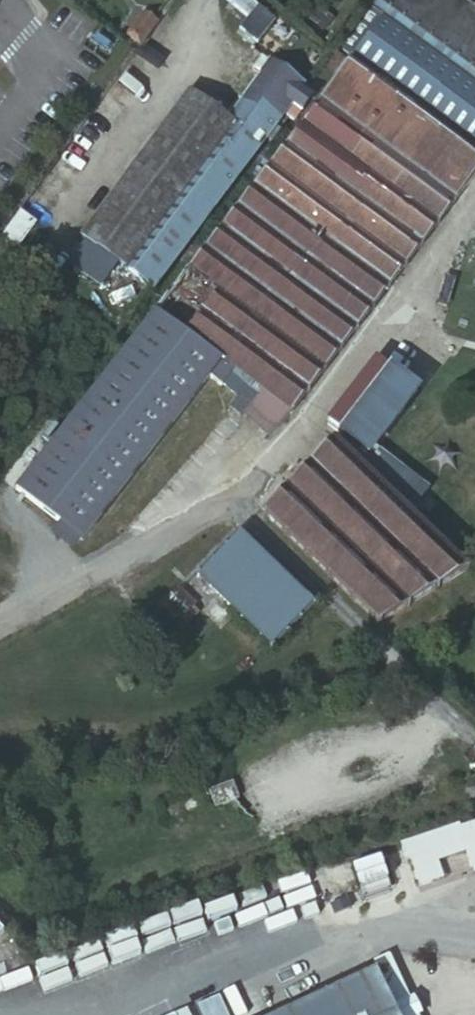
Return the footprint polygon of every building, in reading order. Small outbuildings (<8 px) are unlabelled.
[(169,310),(304,412),(474,187),(474,7),(466,0),(376,0),(369,9),(386,22),(370,44),(268,178),(217,246),(196,272),(168,310),(169,310)] [(124,33),(137,42),(155,20),(141,10),(124,33)] [(130,275),(155,295),(181,261),(201,234),(252,166),(268,178),(370,44),(353,30),(330,61),(308,90),(274,66),(234,116),(239,121),(237,126),(199,96),(88,237),(132,273),(130,275)] [(217,246),(201,234),(181,261),(196,272),(217,246)] [(304,412),(169,310),(30,492),(95,543),(222,380),(234,390),(236,388),(252,400),(244,411),(257,421),(263,415),(288,434),(304,412)] [(343,454),(408,518),(428,498),(378,451),(422,401),(384,370),(333,431),(350,447),(343,454)] [(257,421),(283,440),(288,434),(263,415),(257,421)] [(341,585),(395,639),(462,571),(408,518),(343,454),(278,522),(341,585)] [(287,661),(332,615),(256,540),(211,586),(287,661)] [(194,599),(177,615),(195,632),(211,615),(194,599)] [(321,897),(349,888),(343,867),(315,876),(321,897)] [(170,924),(135,937),(147,968),(182,955),(170,924)] [(251,1014),(421,1014),(415,1003),(420,1001),(410,983),(407,985),(386,942),(370,949),(374,957),(251,1014)]
